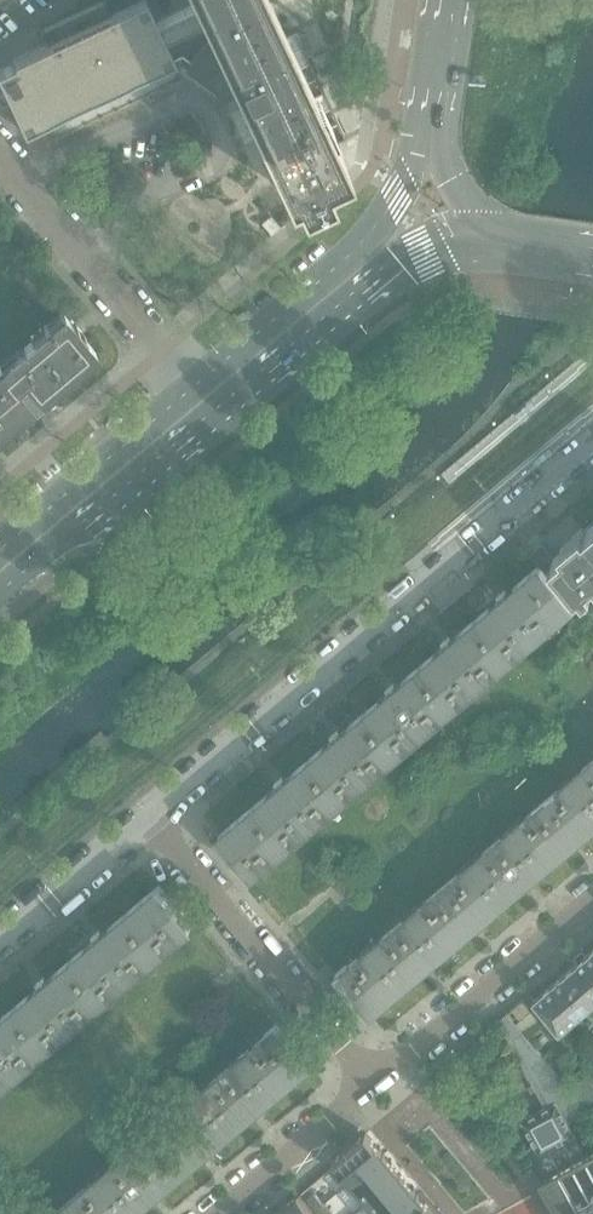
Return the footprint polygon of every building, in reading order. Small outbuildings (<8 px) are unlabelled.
[(169,61),(174,59),(173,58),(155,20),(146,0),(137,0),(110,13),(104,0),(103,0),(41,29),(47,42),(12,59),(13,61),(0,67),(0,81),(23,130),(46,119),(49,125),(172,67),(169,61)] [(195,1),(155,20),(173,58),(181,54),(189,60),(184,67),(202,81),(207,75),(232,94),(237,91),(282,186),(288,183),(294,196),(314,186),(325,180),(320,168),(342,158),(334,140),(345,135),(344,133),(342,134),(293,29),(295,28),(294,27),(283,32),(268,0),(194,0),(195,1)] [(95,351),(83,337),(85,335),(76,324),(74,326),(63,313),(34,338),(66,376),(95,351)] [(34,338),(0,367),(0,416),(7,425),(66,376),(34,338)] [(541,565),(572,601),(584,591),(580,586),(592,575),(592,522),(541,565)] [(566,613),(562,610),(572,602),(572,601),(541,565),(540,564),(508,591),(507,590),(506,591),(505,590),(496,597),(497,598),(496,599),(497,600),(474,620),(505,657),(559,612),(563,616),(566,613)] [(584,610),(591,618),(592,617),(592,602),(584,610)] [(450,704),(505,657),(474,620),(452,638),(452,637),(450,638),(449,636),(440,644),(442,645),(441,646),(442,647),(420,666),(442,692),(450,704)] [(396,750),(450,704),(442,692),(420,666),(397,685),(396,684),(395,685),(393,683),(385,690),(386,692),(385,693),(386,694),(364,712),(396,750)] [(340,796),(384,760),(396,750),(364,712),(341,732),(340,731),(339,731),(338,730),(337,730),(329,737),(331,739),(329,740),(330,741),(308,759),(340,796)] [(340,796),(308,759),(286,778),(285,777),(284,778),(282,776),(274,783),(274,784),(275,785),(274,786),(275,787),(253,806),(284,844),(340,796)] [(570,778),(592,805),(592,759),(570,778)] [(570,778),(514,826),(546,863),(569,844),(570,845),(571,844),(572,846),(580,839),(581,838),(579,837),(580,836),(580,835),(592,823),(592,805),(570,778)] [(284,844),(253,806),(219,834),(250,872),(251,873),(263,864),(262,862),(284,844)] [(546,863),(514,826),(470,863),(501,900),(508,895),(506,893),(517,884),(518,885),(519,884),(520,885),(529,878),(528,877),(529,876),(528,875),(539,866),(540,867),(546,863)] [(501,900),(470,863),(415,909),(442,941),(447,946),(469,928),(469,929),(471,928),(472,930),(481,922),(479,921),(480,920),(480,919),(501,900)] [(192,924),(181,910),(159,885),(126,913),(158,950),(179,932),(180,933),(192,924)] [(428,959),(439,950),(440,952),(447,946),(442,941),(415,909),(371,946),(402,984),(408,979),(406,977),(417,968),(418,969),(419,968),(419,969),(420,970),(429,962),(427,961),(429,960),(428,959)] [(102,997),(148,958),(158,950),(126,913),(103,932),(102,931),(101,932),(99,930),(91,937),(92,939),(91,940),(92,941),(70,959),(102,997)] [(402,984),(371,946),(348,965),(347,964),(335,973),(368,1012),(402,984)] [(534,999),(561,1031),(592,1005),(592,949),(586,955),(563,975),(534,999)] [(102,997),(70,959),(47,979),(46,978),(45,979),(44,977),(35,984),(37,986),(35,987),(36,988),(14,1006),(47,1045),(102,997)] [(535,1014),(523,1001),(513,1009),(526,1023),(535,1014)] [(14,1006),(0,1018),(0,1084),(47,1045),(14,1006)] [(498,1020),(546,1107),(522,1120),(531,1136),(534,1143),(526,1151),(546,1175),(574,1160),(564,1141),(574,1135),(567,1123),(586,1108),(585,1106),(592,1099),(592,1087),(585,1078),(571,1090),(507,1013),(498,1020)] [(308,1063),(287,1037),(276,1024),(264,1033),(265,1035),(243,1053),(275,1091),(308,1063)] [(483,1063),(484,1053),(485,1051),(480,1045),(474,1044),(469,1049),(467,1061),(471,1066),(478,1067),(483,1063)] [(256,1103),(267,1094),(269,1096),(275,1091),(243,1053),(199,1090),(231,1128),(236,1123),(235,1122),(246,1113),(247,1112),(249,1114),(257,1107),(256,1105),(257,1104),(256,1103)] [(231,1128),(199,1090),(144,1137),(175,1175),(197,1157),(198,1157),(199,1156),(200,1158),(209,1151),(208,1149),(209,1148),(208,1147),(231,1128)] [(349,1181),(383,1154),(365,1132),(332,1161),(349,1181)] [(156,1187),(167,1178),(169,1180),(175,1175),(144,1137),(99,1175),(131,1212),(136,1207),(135,1206),(145,1197),(146,1197),(147,1196),(148,1198),(157,1191),(156,1189),(157,1188),(156,1187)] [(541,1178),(561,1213),(592,1213),(592,1150),(574,1160),(546,1175),(541,1178)] [(366,1201),(400,1173),(383,1154),(349,1181),(366,1201)] [(417,1193),(400,1173),(366,1201),(376,1213),(392,1213),(417,1193)] [(99,1175),(52,1213),(128,1213),(131,1212),(99,1175)] [(307,1198),(316,1209),(324,1203),(315,1192),(307,1198)] [(417,1193),(392,1213),(434,1213),(417,1193)] [(276,1213),(278,1213),(312,1213),(297,1196),(276,1213)] [(324,1203),(316,1209),(320,1213),(332,1213),(333,1213),(324,1203)]
